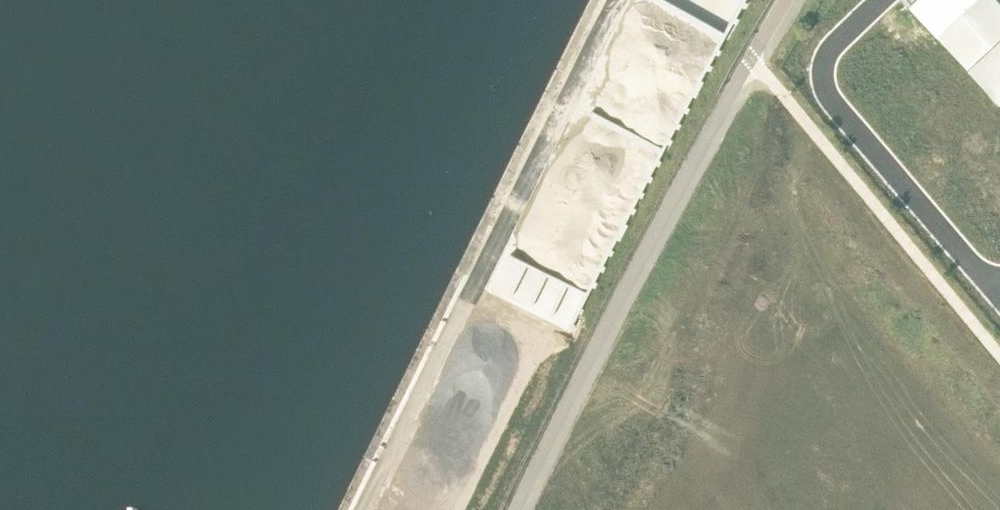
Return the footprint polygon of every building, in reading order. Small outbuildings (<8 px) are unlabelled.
[(936,36),(997,101),(999,98),(999,3),(997,0),(974,0),(936,36)]
